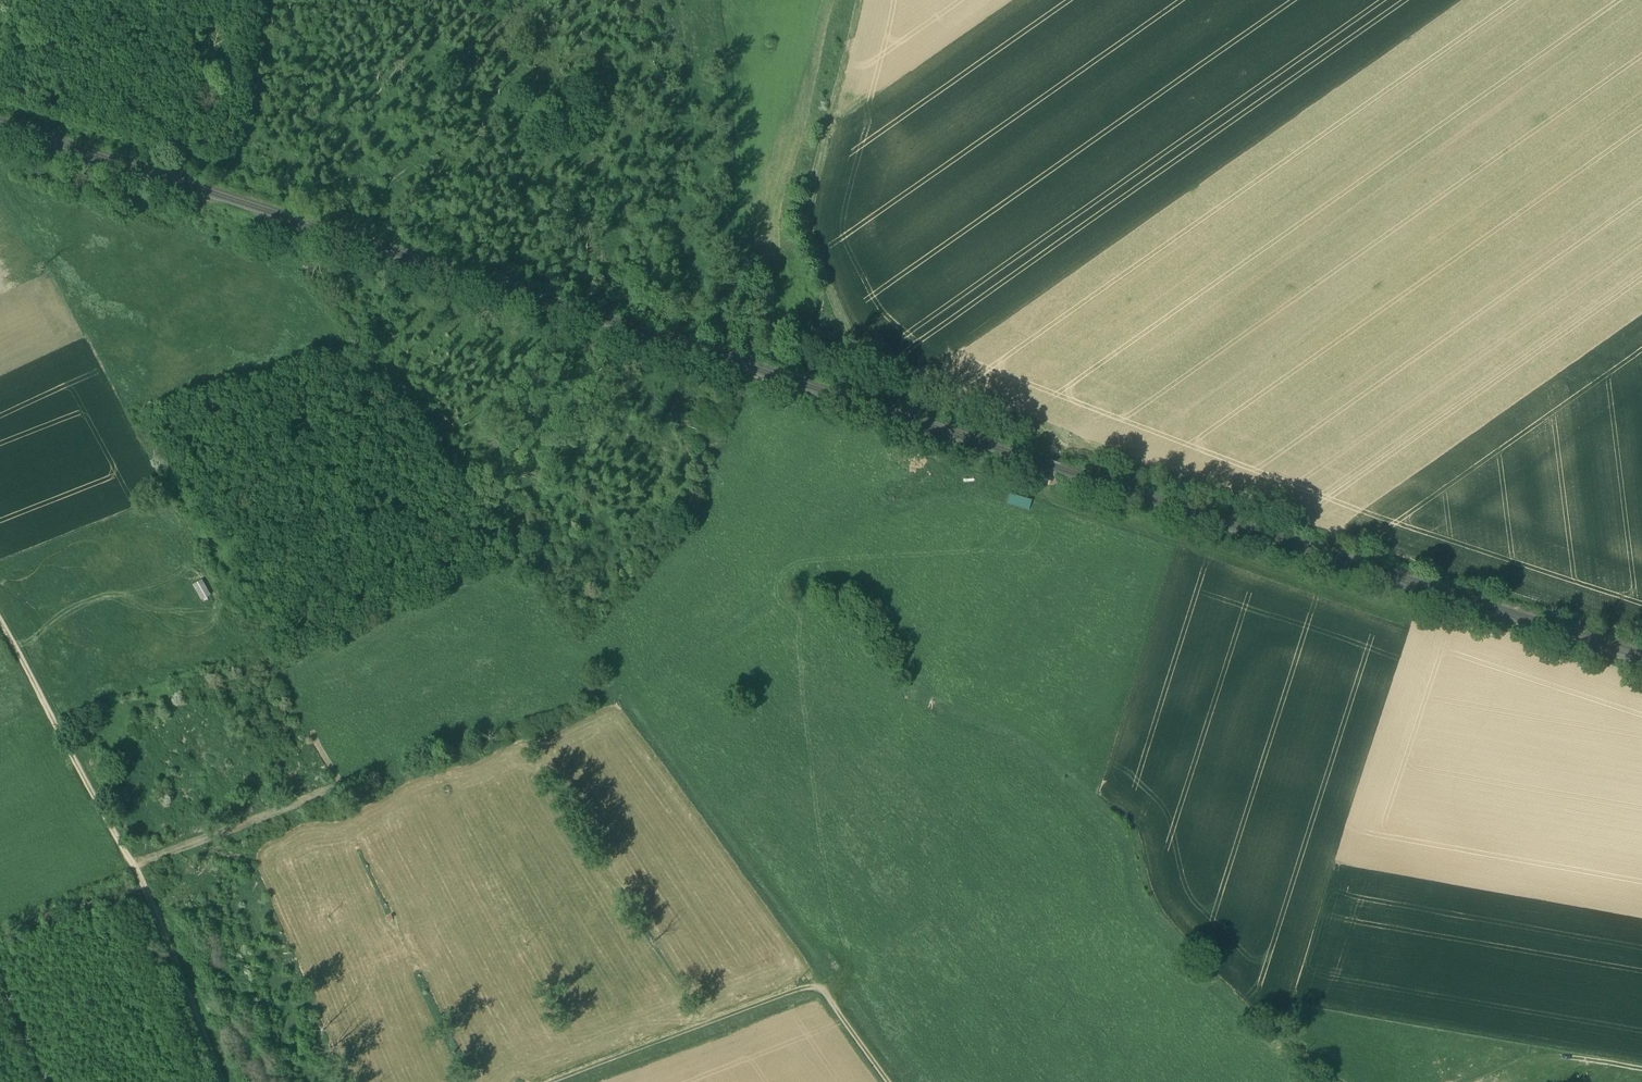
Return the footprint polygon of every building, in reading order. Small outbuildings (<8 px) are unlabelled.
[(1011,494),(1008,504),(1029,511),(1032,501),(1011,494)] [(204,600),(214,595),(205,579),(195,585),(204,600)]
